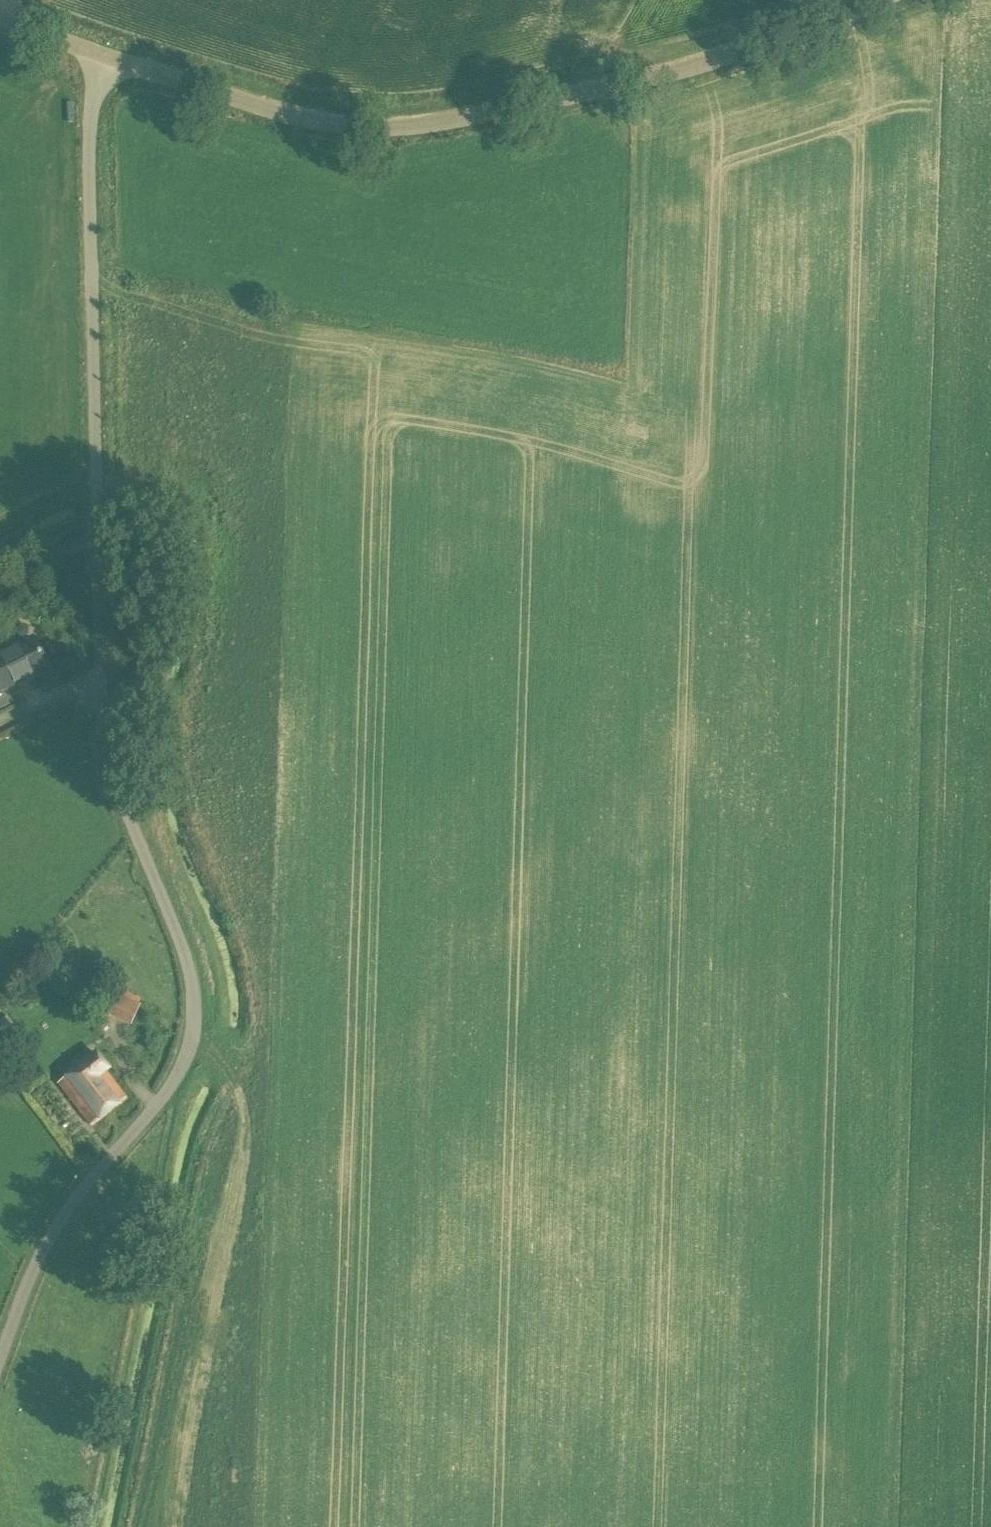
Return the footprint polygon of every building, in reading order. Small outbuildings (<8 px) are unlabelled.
[(13,703),(5,688),(48,667),(33,637),(0,654),(0,709),(13,703)] [(131,1025),(140,1004),(117,994),(108,1014),(131,1025)] [(91,1125),(126,1097),(105,1071),(109,1068),(96,1053),(58,1083),(91,1125)] [(145,1118),(158,1105),(150,1096),(137,1109),(145,1118)]
